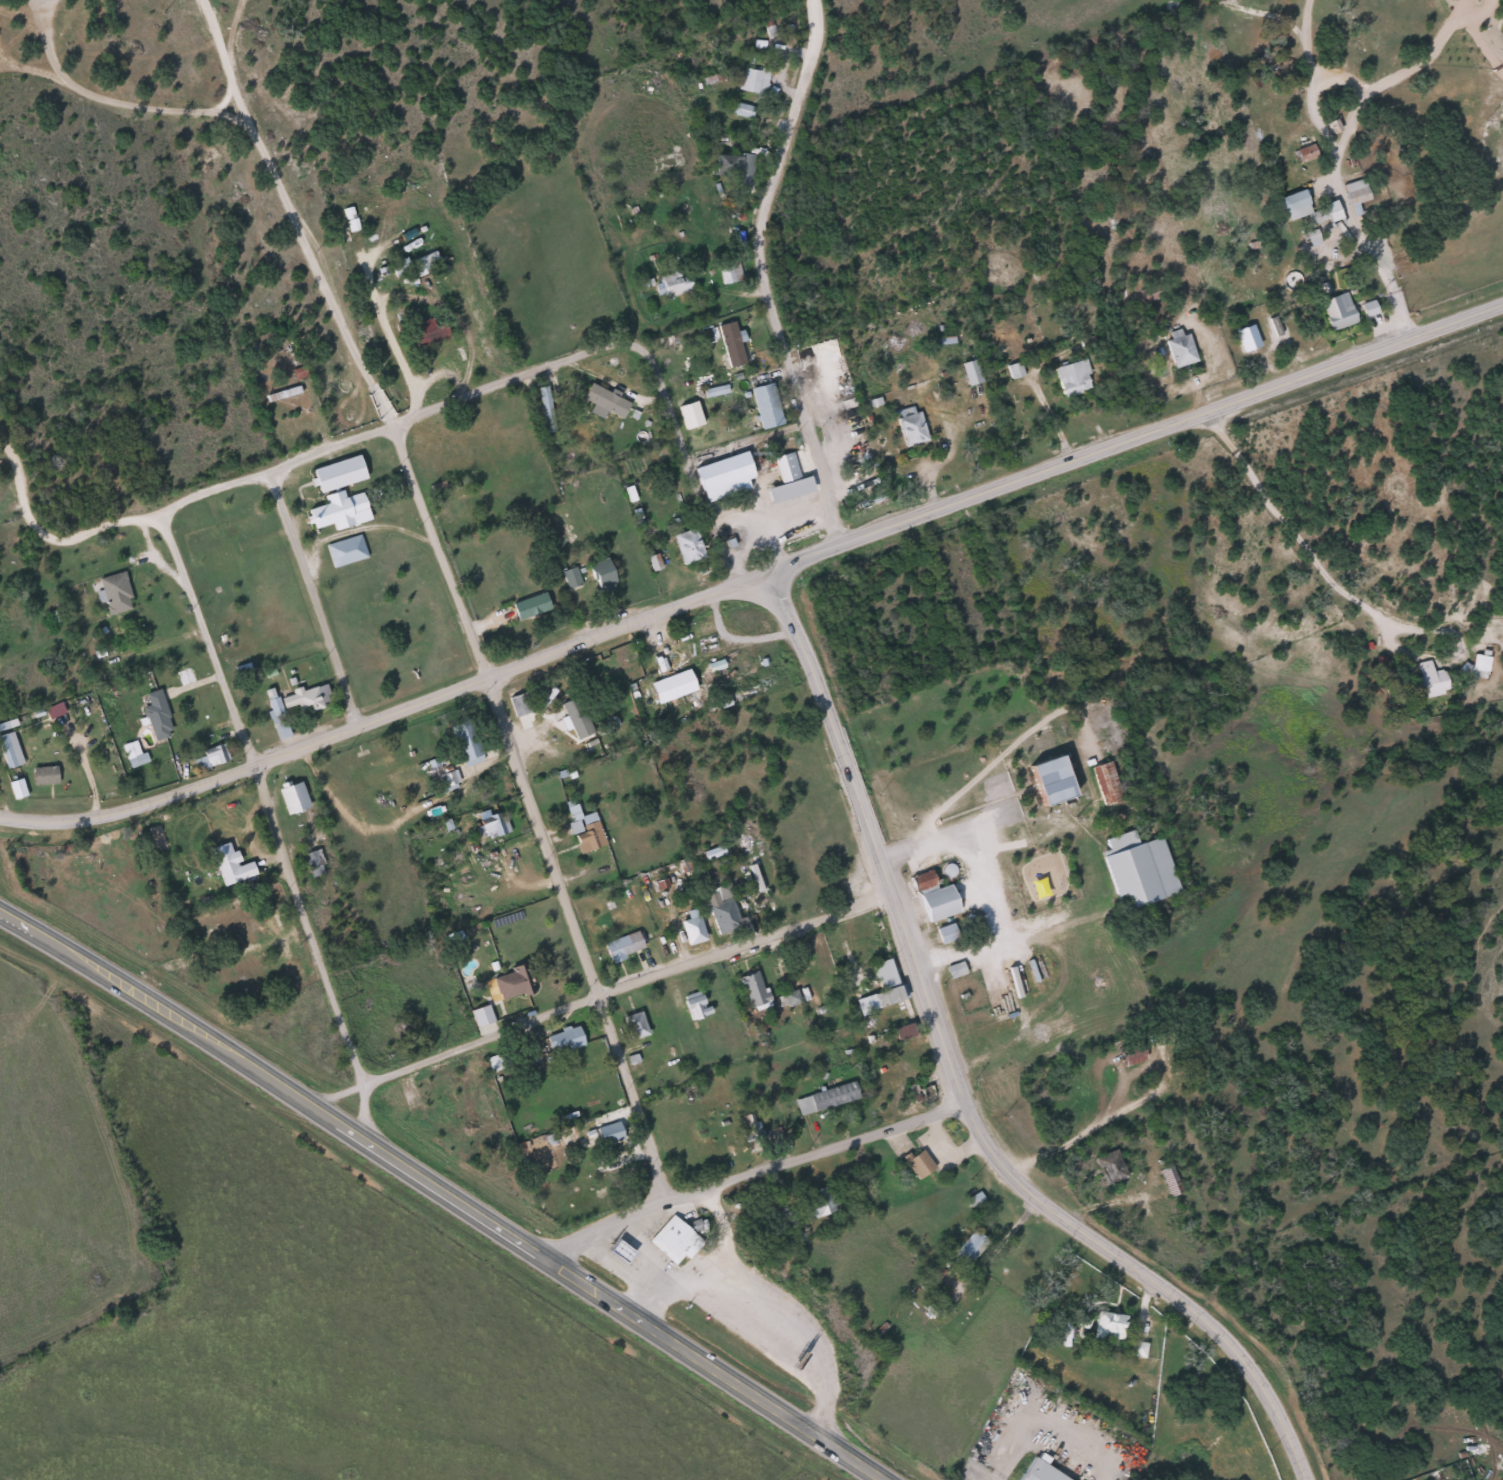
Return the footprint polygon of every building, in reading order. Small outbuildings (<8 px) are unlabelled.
[(744,67),(740,90),(765,95),(770,69),(761,67),(760,71),(744,67)] [(754,107),(735,102),(732,114),(750,119),(754,107)] [(1294,150),(1298,163),(1316,157),(1312,144),(1294,150)] [(712,175),(736,175),(736,184),(753,184),(752,154),(711,155),(712,175)] [(1369,199),(1363,178),(1345,184),(1351,205),(1369,199)] [(1278,197),(1285,221),(1309,214),(1302,190),(1278,197)] [(1311,226),(1340,217),(1335,202),(1306,211),(1311,226)] [(1309,248),(1320,244),(1316,229),(1304,232),(1309,248)] [(409,260),(415,274),(439,265),(434,251),(409,260)] [(395,277),(412,269),(406,256),(398,259),(401,265),(391,269),(395,277)] [(741,281),(739,261),(718,263),(721,283),(741,281)] [(691,289),(688,275),(680,277),(678,271),(659,276),(660,281),(652,283),(656,298),(691,289)] [(1319,300),(1330,331),(1356,323),(1345,291),(1319,300)] [(1377,313),(1372,299),(1359,304),(1364,318),(1377,313)] [(737,331),(734,321),(716,326),(728,367),(745,362),(739,342),(745,341),(741,330),(737,331)] [(1235,329),(1240,350),(1258,346),(1253,324),(1235,329)] [(1180,335),(1178,328),(1168,332),(1170,339),(1163,341),(1172,368),(1195,361),(1186,334),(1180,335)] [(959,363),(966,386),(981,382),(974,359),(959,363)] [(1090,373),(1086,359),(1054,367),(1061,397),(1090,389),(1086,374),(1090,373)] [(1005,365),(1010,379),(1023,375),(1018,361),(1005,365)] [(291,369),(294,380),(306,376),(304,366),(291,369)] [(760,430),(782,423),(770,382),(748,388),(760,430)] [(628,402),(617,397),(619,393),(610,389),(608,392),(588,383),(581,399),(592,404),(588,413),(602,419),(605,412),(621,419),(628,402)] [(727,393),(725,384),(701,389),(703,398),(727,393)] [(266,394),(268,402),(300,393),(298,385),(266,394)] [(545,433),(555,431),(545,386),(536,388),(545,433)] [(702,424),(694,401),(676,406),(684,430),(702,424)] [(894,410),(903,447),(926,441),(918,411),(913,413),(911,406),(894,410)] [(704,502),(747,489),(744,479),(752,477),(744,452),(693,467),(704,502)] [(772,457),(779,483),(799,478),(792,452),(772,457)] [(317,493),(363,479),(356,455),(310,469),(317,493)] [(769,503),(811,491),(807,476),(765,489),(769,503)] [(368,520),(360,493),(343,498),(341,490),(322,495),(324,504),(304,510),(310,529),(331,523),(333,530),(368,520)] [(680,565),(703,558),(694,528),(671,535),(680,565)] [(332,568),(366,558),(360,535),(325,544),(332,568)] [(661,568),(656,553),(646,556),(651,571),(661,568)] [(614,588),(605,559),(588,564),(597,593),(614,588)] [(562,570),(566,589),(580,585),(576,567),(562,570)] [(94,592),(98,603),(103,602),(107,616),(130,609),(127,598),(130,598),(123,571),(97,578),(101,590),(94,592)] [(550,608),(543,591),(510,604),(517,621),(550,608)] [(1489,657),(1473,654),(1471,664),(1461,662),(1459,673),(1485,678),(1489,657)] [(1415,663),(1419,678),(1415,679),(1419,698),(1447,692),(1442,670),(1432,672),(1429,660),(1415,663)] [(648,683),(656,705),(694,690),(686,669),(648,683)] [(297,704),(299,712),(330,704),(324,684),(301,690),(300,686),(291,689),(292,694),(279,698),(282,708),(297,704)] [(290,735),(273,687),(263,691),(270,710),(266,711),(277,740),(290,735)] [(143,707),(152,740),(172,735),(160,689),(144,693),(147,706),(143,707)] [(527,693),(508,697),(513,716),(532,712),(527,693)] [(592,732),(577,699),(554,709),(564,731),(570,728),(575,740),(592,732)] [(65,713),(60,702),(43,709),(48,720),(65,713)] [(481,762),(469,720),(451,725),(463,767),(481,762)] [(11,731),(0,735),(0,754),(5,770),(22,764),(11,731)] [(120,745),(129,768),(148,762),(144,752),(139,754),(134,740),(120,745)] [(206,768),(220,763),(214,746),(200,751),(206,768)] [(1038,807),(1070,797),(1057,755),(1025,765),(1038,807)] [(1090,767),(1100,805),(1120,800),(1110,762),(1090,767)] [(32,767),(33,785),(57,784),(56,766),(32,767)] [(441,773),(445,790),(459,787),(455,770),(441,773)] [(12,800),(26,796),(20,778),(7,782),(12,800)] [(309,808),(301,782),(277,789),(285,815),(309,808)] [(579,853),(605,845),(594,811),(579,816),(575,804),(565,807),(570,822),(566,823),(570,835),(573,834),(579,853)] [(509,832),(503,811),(478,819),(484,840),(509,832)] [(1161,837),(1136,844),(1132,831),(1104,838),(1108,850),(1101,852),(1117,910),(1176,894),(1161,837)] [(221,886),(254,875),(250,861),(239,864),(235,850),(230,852),(227,842),(208,848),(221,886)] [(701,852),(704,861),(723,854),(720,845),(701,852)] [(324,863),(318,848),(302,855),(311,878),(322,874),(319,866),(324,863)] [(908,877),(916,896),(936,887),(928,869),(908,877)] [(739,918),(727,884),(702,893),(717,935),(745,925),(743,917),(739,918)] [(918,895),(927,923),(957,913),(948,885),(918,895)] [(685,911),(687,920),(680,921),(684,945),(703,942),(697,909),(685,911)] [(934,928),(939,944),(957,939),(951,923),(934,928)] [(603,942),(609,964),(625,959),(623,954),(642,949),(637,932),(603,942)] [(901,1001),(888,959),(871,964),(879,992),(855,999),(859,1014),(901,1001)] [(945,966),(948,979),(965,974),(961,962),(945,966)] [(494,1003),(531,991),(527,980),(521,982),(517,969),(492,977),(496,989),(492,990),(490,983),(487,983),(494,1003)] [(740,976),(746,1008),(769,1003),(766,988),(760,989),(757,972),(740,976)] [(785,1006),(799,1003),(796,990),(782,993),(785,1006)] [(706,1016),(700,991),(682,995),(688,1020),(706,1016)] [(469,1010),(475,1028),(493,1022),(487,1005),(469,1010)] [(647,1035),(640,1011),(623,1016),(630,1040),(647,1035)] [(545,1033),(550,1054),(581,1047),(577,1027),(545,1033)] [(1144,1059),(1139,1044),(1119,1052),(1124,1067),(1144,1059)] [(798,1115),(858,1100),(853,1082),(793,1097),(798,1115)] [(743,1140),(762,1135),(758,1120),(752,1122),(750,1113),(737,1116),(743,1140)] [(598,1144),(621,1139),(617,1122),(594,1127),(598,1144)] [(920,1180),(939,1166),(925,1148),(914,1156),(910,1151),(902,1157),(920,1180)] [(1102,1184),(1125,1177),(1116,1149),(1093,1157),(1102,1184)] [(807,1192),(809,1199),(802,1201),(809,1220),(837,1210),(828,1184),(807,1192)] [(649,1241),(674,1214),(706,1243),(681,1270),(649,1241)] [(955,1251),(969,1263),(987,1243),(972,1230),(955,1251)] [(611,1252),(619,1239),(636,1251),(628,1263),(611,1252)] [(1121,1340),(1125,1315),(1097,1311),(1093,1336),(1121,1340)] [(1091,1319),(1079,1315),(1076,1326),(1087,1329),(1091,1319)] [(1146,1343),(1131,1341),(1129,1356),(1144,1358),(1146,1343)] [(1031,1458),(1018,1479),(1069,1479),(1031,1458)]
